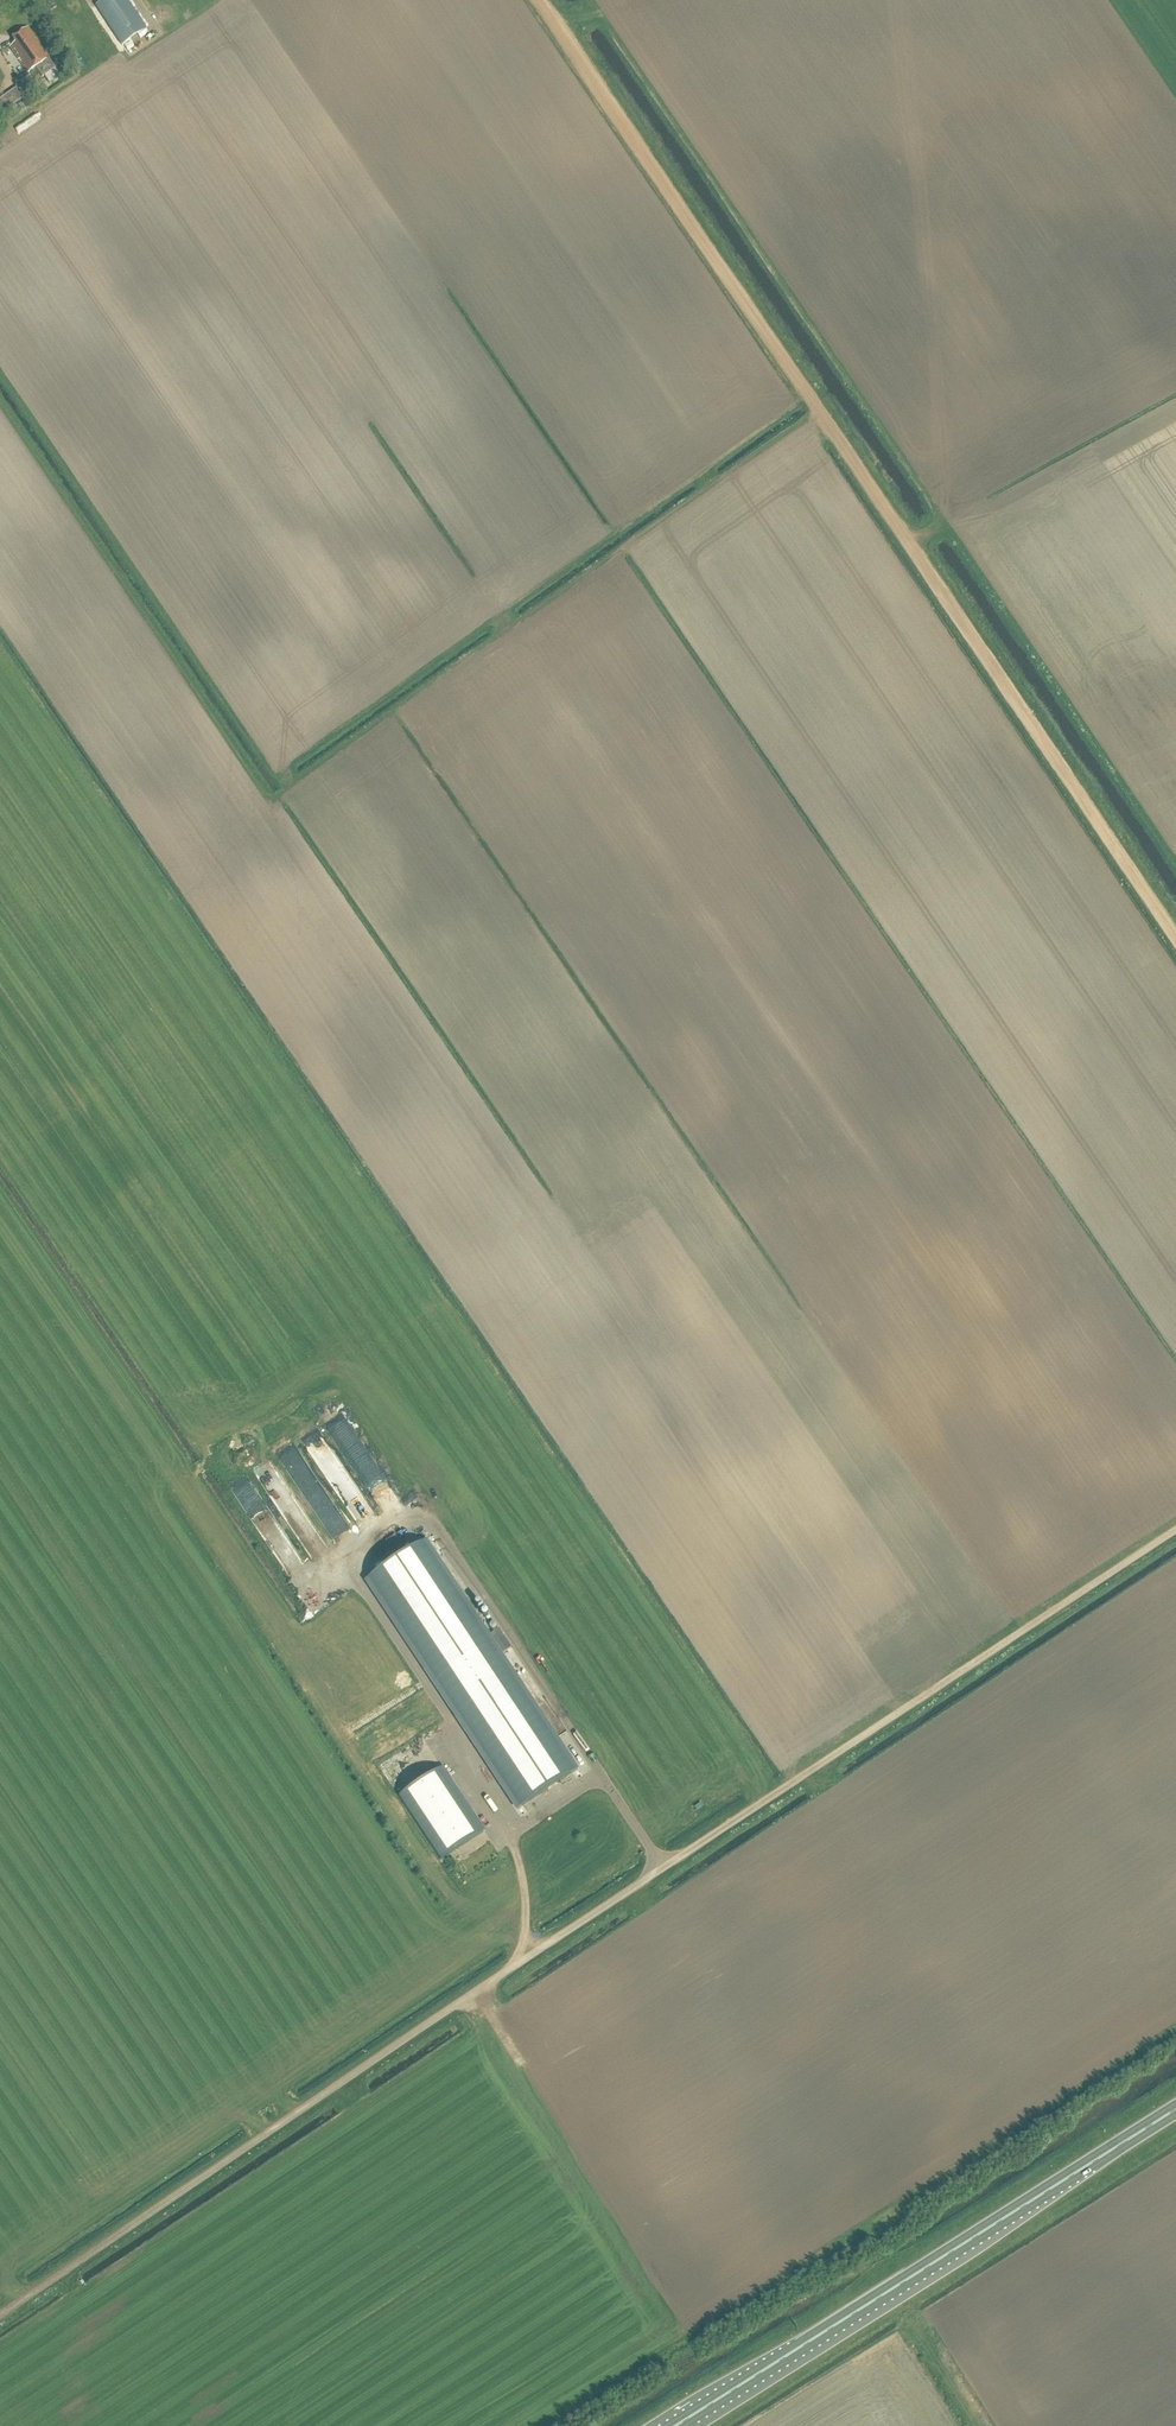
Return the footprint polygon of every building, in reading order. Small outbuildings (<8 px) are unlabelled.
[(147,30),(127,0),(105,0),(96,6),(123,46),(147,30)] [(49,59),(28,28),(12,38),(16,43),(10,47),(18,60),(20,59),(22,62),(20,63),(27,74),(36,68),(41,75),(54,66),(49,59)] [(0,102),(0,113),(2,115),(8,110),(2,100),(0,102)] [(324,1473),(327,1471),(320,1459),(334,1450),(322,1432),(305,1443),(324,1473)] [(282,1460),(299,1487),(314,1478),(317,1483),(320,1481),(300,1449),(282,1460)] [(234,1484),(285,1578),(304,1568),(252,1474),(234,1484)] [(518,1810),(578,1770),(501,1655),(512,1648),(499,1629),(489,1636),(426,1541),(366,1580),(518,1810)] [(471,1818),(430,1845),(441,1861),(450,1855),(459,1849),(467,1844),(485,1832),(484,1832),(481,1834),(471,1818)]
